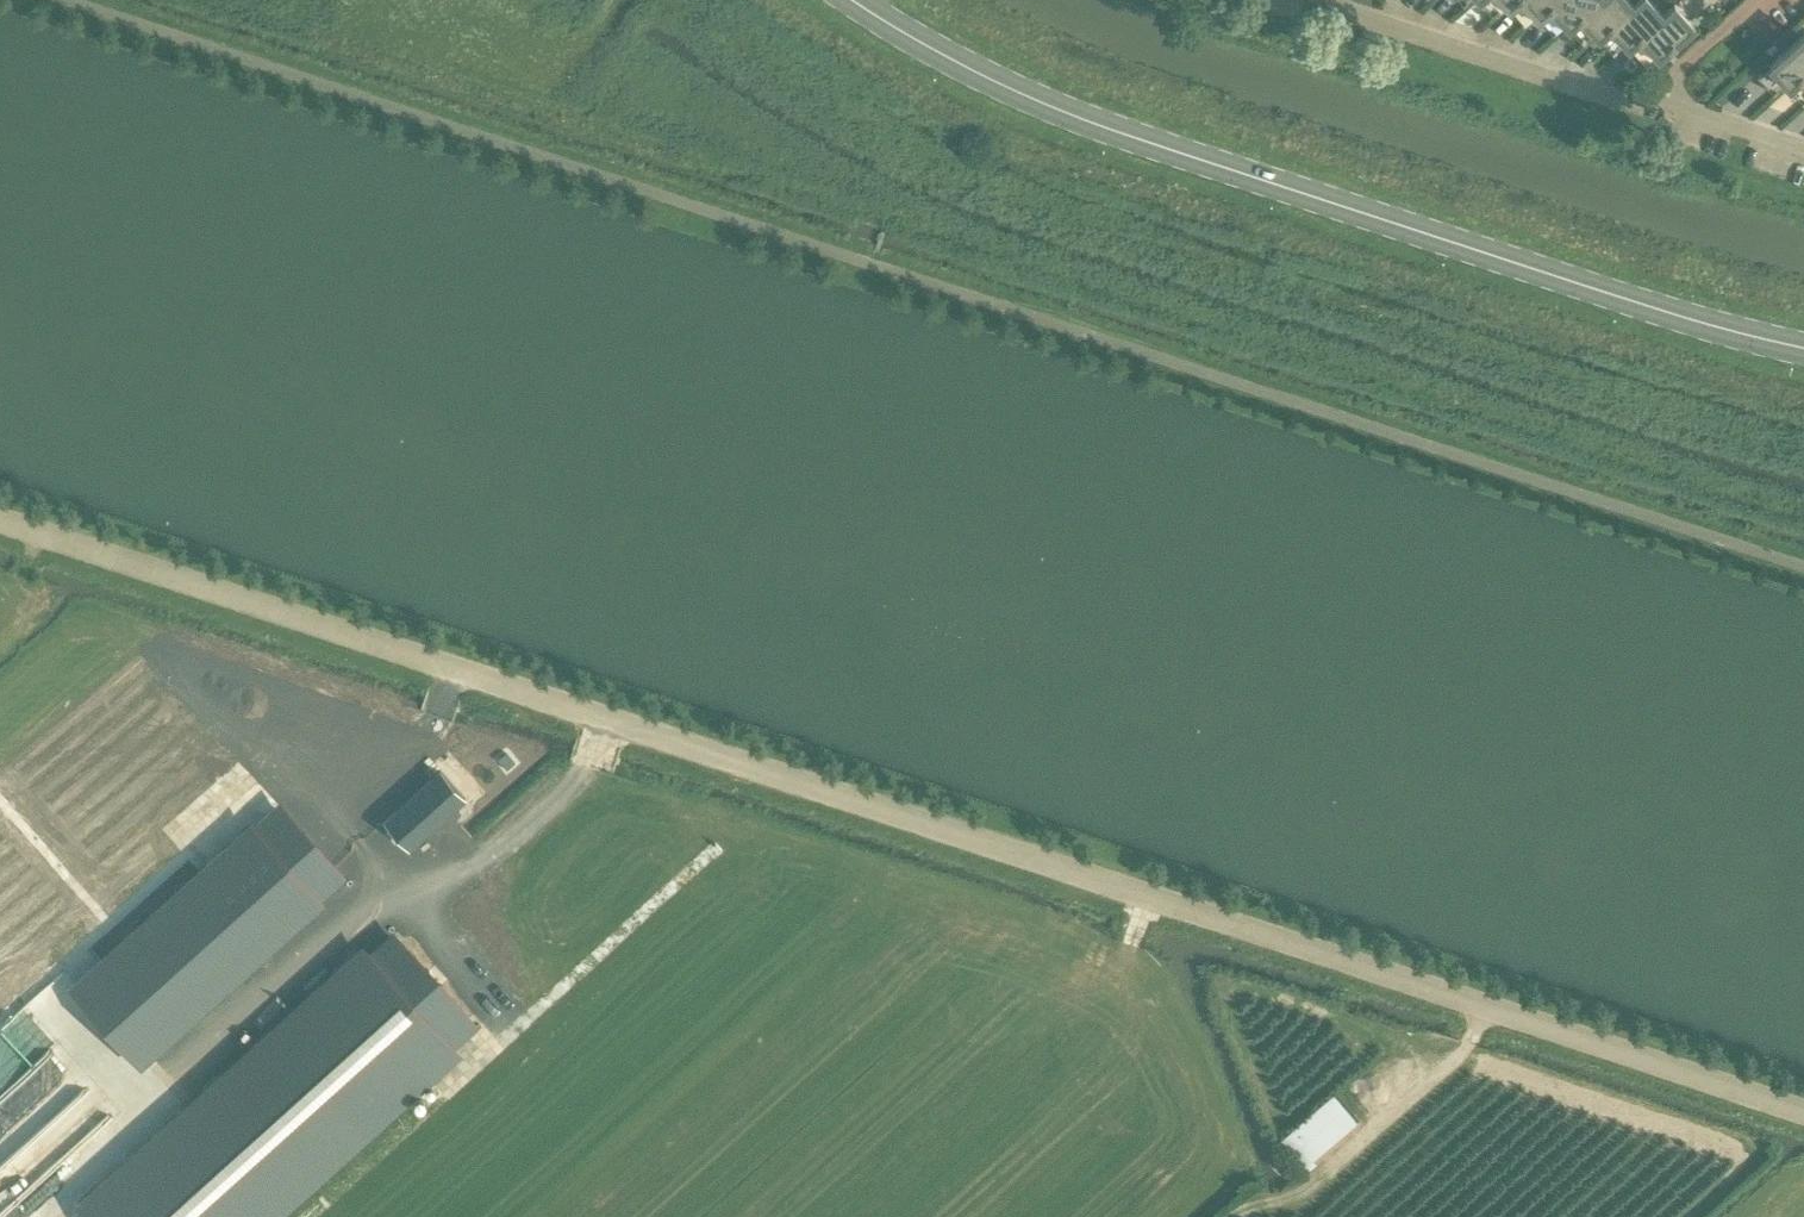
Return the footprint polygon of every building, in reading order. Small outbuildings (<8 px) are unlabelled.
[(1489,9),(1499,0),(1481,0),(1489,9)] [(1509,7),(1519,18),(1531,8),(1538,16),(1557,0),(1516,0),(1509,7)] [(1538,16),(1549,28),(1560,17),(1568,26),(1597,0),(1557,0),(1538,16)] [(1568,26),(1579,38),(1590,27),(1598,36),(1634,4),(1633,3),(1630,0),(1597,0),(1568,26)] [(1598,36),(1608,47),(1620,37),(1628,46),(1664,14),(1663,13),(1651,0),(1636,0),(1633,3),(1634,4),(1598,36)] [(1664,14),(1628,46),(1638,57),(1650,47),(1658,56),(1669,46),(1670,46),(1676,41),(1675,40),(1694,24),(1674,2),(1663,13),(1664,14)] [(1782,53),(1782,52),(1776,57),(1776,58),(1758,75),(1768,87),(1779,77),(1788,86),(1803,71),(1803,33),(1782,53)] [(1788,86),(1798,97),(1803,92),(1803,71),(1788,86)] [(441,770),(385,820),(410,847),(465,797),(441,770)] [(231,851),(40,1009),(110,1093),(301,936),(295,929),(321,907),(262,836),(237,858),(231,851)] [(365,951),(82,1207),(91,1216),(269,1216),(454,1050),(443,1037),(467,1015),(401,941),(376,964),(365,951)] [(1328,1093),(1282,1133),(1301,1155),(1347,1114),(1328,1093)]
